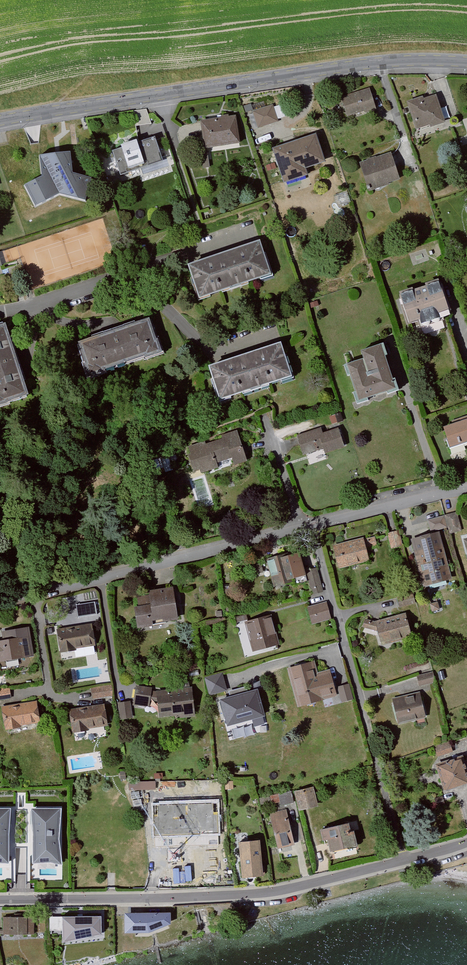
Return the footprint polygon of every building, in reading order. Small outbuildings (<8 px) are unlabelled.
[(375,110),(369,90),(343,98),(349,119),(375,110)] [(431,125),(432,128),(446,123),(437,96),(424,101),(423,98),(408,103),(417,130),(431,125)] [(274,106),(253,112),(258,128),(278,122),(274,106)] [(133,112),(135,127),(150,125),(148,110),(133,112)] [(238,117),(202,120),(204,148),(240,144),(238,117)] [(122,176),(165,160),(156,135),(140,141),(139,138),(123,143),(124,147),(113,150),(122,176)] [(326,164),(316,136),(274,151),(285,184),(309,177),(307,171),(326,164)] [(70,152),(40,156),(42,177),(25,186),(34,207),(59,195),(86,202),(91,179),(72,173),(70,152)] [(402,184),(393,156),(361,166),(370,194),(402,184)] [(271,276),(259,240),(189,263),(201,299),(271,276)] [(398,296),(408,326),(450,312),(440,282),(398,296)] [(159,340),(152,321),(138,326),(137,324),(95,338),(96,340),(83,344),(90,364),(87,365),(92,381),(95,380),(108,376),(108,374),(146,361),(146,363),(164,357),(167,356),(161,339),(159,340)] [(9,325),(0,328),(0,412),(13,407),(12,406),(33,399),(9,325)] [(291,383),(279,346),(209,369),(221,406),(291,383)] [(386,358),(382,346),(359,354),(362,361),(342,368),(346,379),(348,378),(353,395),(351,396),(355,408),(367,404),(366,402),(386,396),(387,398),(398,394),(394,382),(392,383),(384,359),(386,358)] [(466,444),(466,421),(440,430),(447,451),(466,444)] [(321,430),(296,438),(303,458),(323,451),(324,456),(345,449),(338,430),(323,436),(321,430)] [(235,468),(248,464),(237,433),(186,450),(194,474),(199,473),(201,477),(219,470),(218,466),(232,461),(235,468)] [(430,531),(450,526),(451,533),(462,531),(458,512),(427,519),(430,531)] [(399,530),(388,533),(392,549),(403,546),(399,530)] [(439,532),(411,540),(423,587),(452,579),(439,532)] [(374,537),(364,540),(367,548),(377,546),(374,537)] [(364,540),(334,547),(339,567),(369,560),(367,548),(364,540)] [(288,556),(268,561),(277,591),(297,585),(288,556)] [(310,593),(321,592),(319,568),(308,569),(310,593)] [(176,592),(134,598),(139,634),(181,629),(176,592)] [(306,608),(312,625),(331,620),(326,602),(306,608)] [(437,602),(430,604),(432,611),(439,610),(437,602)] [(80,619),(101,616),(99,605),(78,608),(80,619)] [(411,637),(405,614),(376,622),(365,619),(363,627),(377,631),(381,646),(411,637)] [(272,618),(248,624),(256,655),(280,648),(272,618)] [(92,625),(56,631),(60,652),(95,646),(92,625)] [(0,642),(0,662),(34,657),(29,627),(1,632),(2,641),(0,642)] [(314,662),(289,670),(299,706),(336,695),(329,671),(317,674),(314,662)] [(417,676),(419,687),(435,683),(433,672),(417,676)] [(209,695),(227,690),(222,673),(204,677),(209,695)] [(93,700),(113,696),(111,685),(91,688),(93,700)] [(349,685),(338,688),(342,702),(353,699),(349,685)] [(152,688),(135,686),(133,706),(149,708),(152,688)] [(11,699),(9,687),(0,689),(0,700),(11,699)] [(192,687),(156,691),(159,718),(195,714),(192,687)] [(257,690),(218,700),(226,728),(264,718),(257,690)] [(420,694),(392,701),(398,725),(426,718),(420,694)] [(37,702),(1,708),(4,729),(41,723),(37,702)] [(118,703),(120,720),(132,719),(130,702),(118,703)] [(104,706),(70,710),(72,731),(107,726),(104,706)] [(434,746),(438,757),(453,752),(449,741),(434,746)] [(436,766),(444,796),(466,790),(466,759),(466,758),(436,766)] [(156,781),(128,782),(129,791),(157,790),(156,781)] [(157,782),(156,796),(169,797),(169,782),(157,782)] [(316,790),(295,794),(300,817),(321,813),(316,790)] [(293,793),(271,794),(271,804),(293,803),(293,793)] [(61,810),(31,809),(33,864),(50,864),(61,866),(58,841),(61,810)] [(0,810),(0,864),(8,864),(10,810),(0,810)] [(289,811),(269,816),(278,853),(298,849),(289,811)] [(355,824),(323,830),(329,860),(361,853),(355,824)] [(262,839),(238,840),(240,877),(264,876),(262,839)] [(212,845),(187,845),(186,876),(211,877),(212,845)] [(60,930),(59,916),(50,916),(50,930),(60,930)] [(167,916),(125,916),(125,935),(149,935),(149,927),(158,927),(158,923),(167,923),(167,916)] [(39,919),(3,917),(2,940),(38,942),(39,919)] [(101,918),(62,919),(62,943),(101,936),(101,918)]
